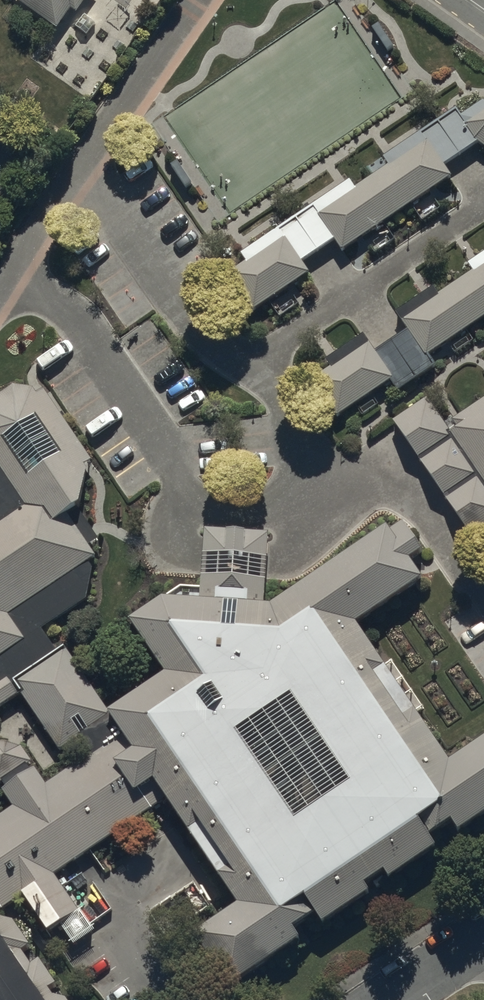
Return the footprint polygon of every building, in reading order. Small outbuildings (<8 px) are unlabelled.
[(11,2),(59,34),(72,15),(78,20),(92,0),(12,0),(11,2)] [(465,128),(477,148),(483,153),(483,117),(465,128)] [(455,184),(424,137),(385,163),(391,172),(356,194),(351,187),(314,212),(343,257),(455,184)] [(247,267),(233,276),(257,313),(309,280),(280,236),(242,260),(247,267)] [(467,267),(473,277),(437,301),(431,292),(399,314),(427,355),(483,317),(483,256),(467,267)] [(391,381),(362,339),(311,379),(336,422),(391,381)] [(45,399),(13,388),(0,397),(0,474),(21,502),(0,516),(0,660),(23,645),(3,616),(98,553),(82,523),(93,468),(45,399)] [(448,431),(483,484),(483,407),(448,431)] [(7,910),(23,900),(49,938),(78,915),(56,878),(166,805),(238,909),(199,935),(232,988),(483,818),(483,743),(452,765),(362,638),(424,594),(425,565),(398,524),(275,616),(268,617),(272,542),(208,535),(202,612),(167,611),(131,632),(166,683),(110,719),(122,741),(44,786),(33,772),(6,790),(13,809),(0,819),(0,999),(66,999),(7,910)] [(98,553),(3,616),(23,645),(0,660),(0,690),(13,683),(55,655),(41,633),(88,602),(98,553)] [(110,719),(64,649),(55,655),(13,683),(23,700),(57,755),(110,719)] [(0,690),(0,715),(23,700),(13,683),(0,690)] [(6,790),(33,772),(23,752),(0,749),(0,792),(6,790)]
